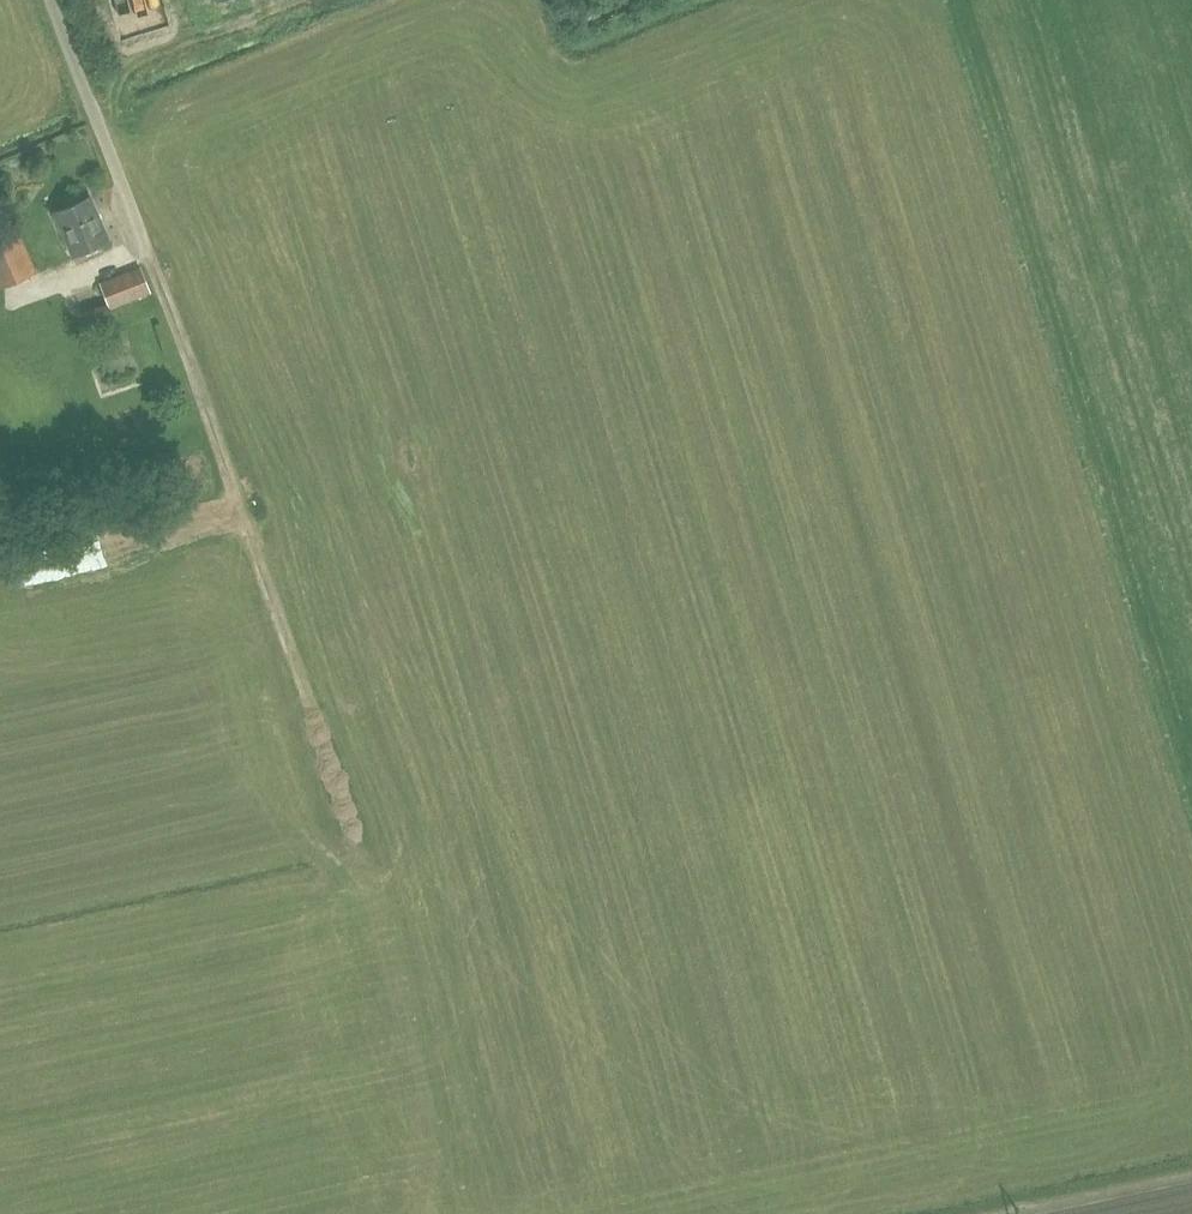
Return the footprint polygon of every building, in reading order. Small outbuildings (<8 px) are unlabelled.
[(89,196),(53,212),(73,256),(108,240),(89,196)] [(0,232),(0,285),(33,271),(13,226),(0,232)] [(139,267),(99,283),(109,308),(149,292),(139,267)]
